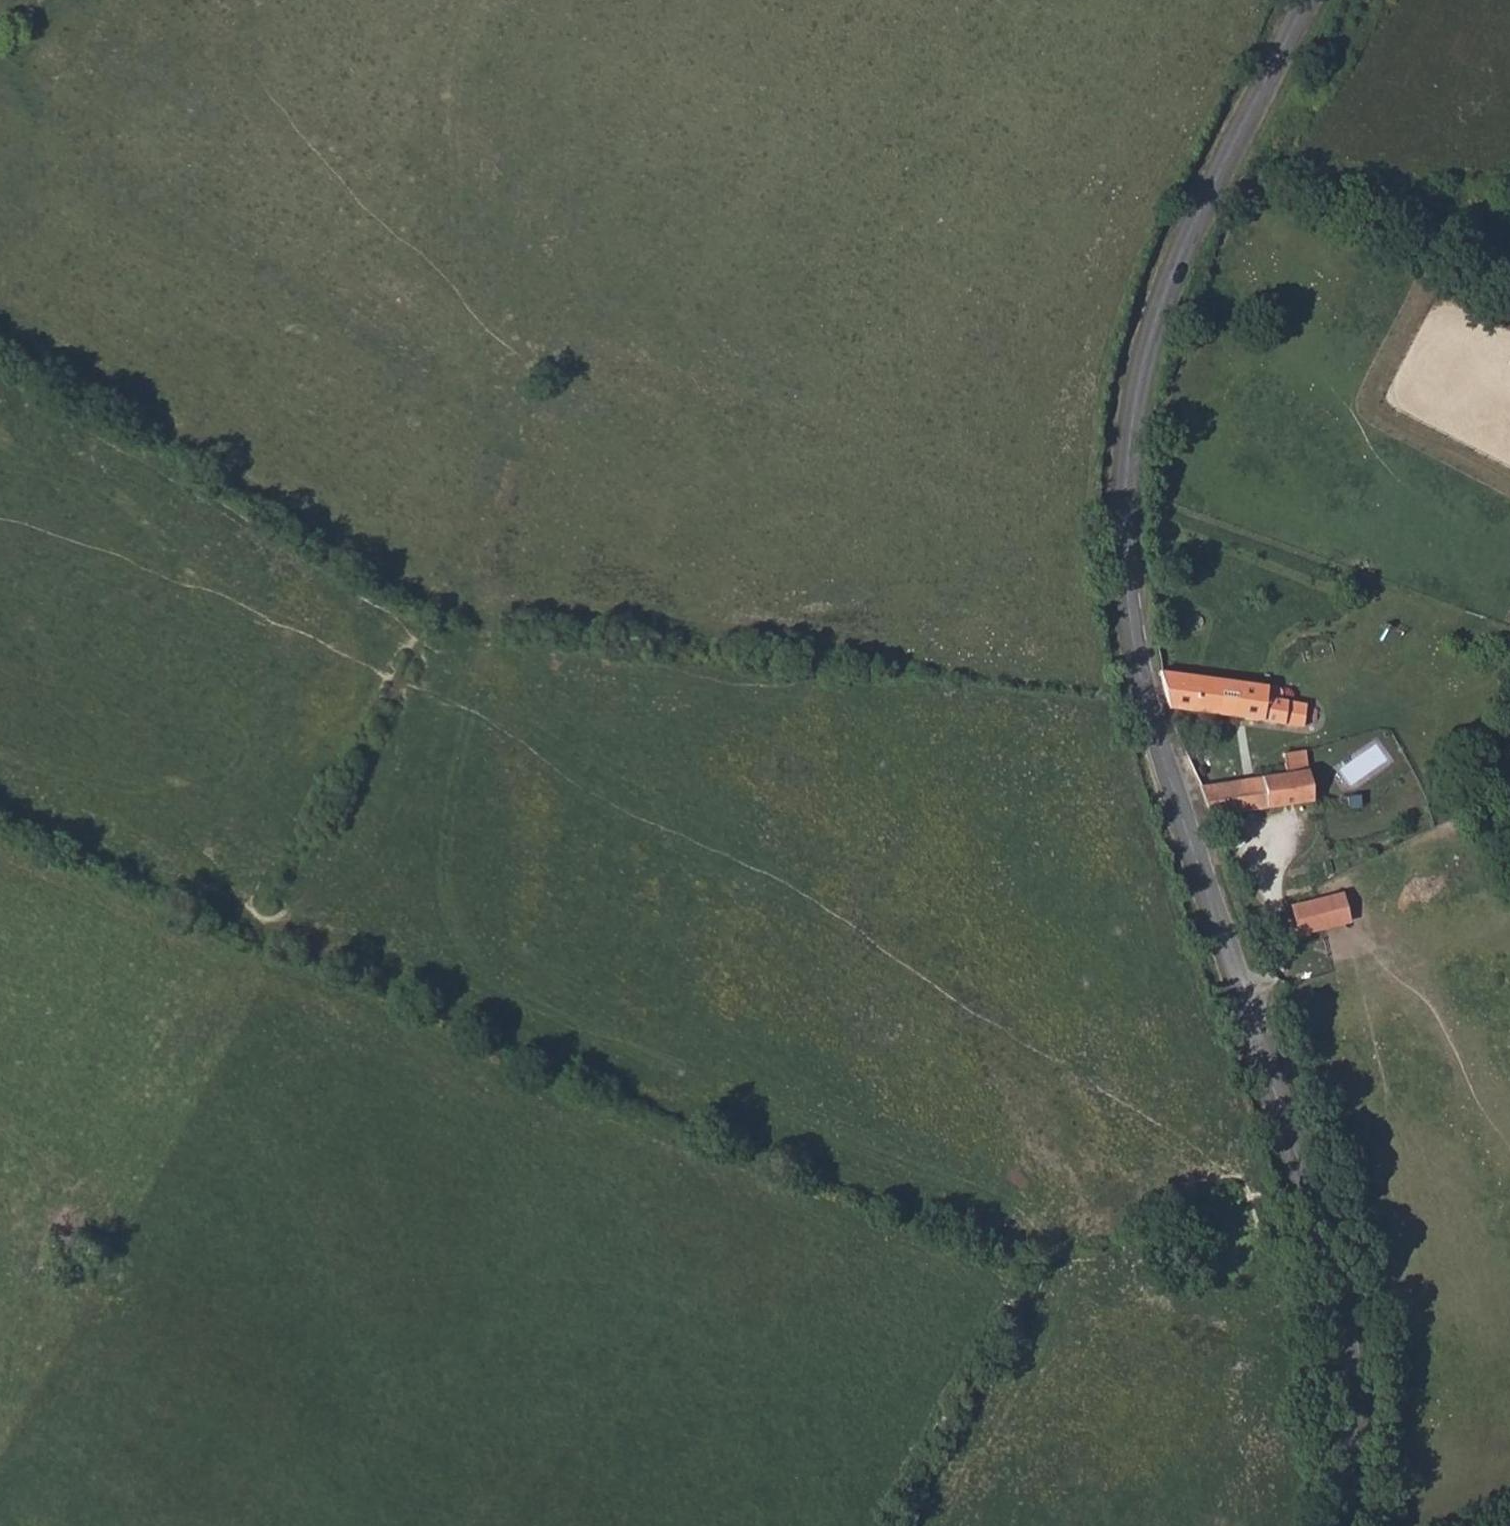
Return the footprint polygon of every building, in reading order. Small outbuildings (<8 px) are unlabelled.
[(1170,711),(1303,727),(1306,714),(1306,705),(1264,697),(1266,682),(1161,670),(1170,711)] [(1211,818),(1313,800),(1305,763),(1304,751),(1293,752),(1284,754),(1287,773),(1202,787),(1211,818)] [(1295,910),(1297,933),(1341,920),(1337,899),(1295,910)]
